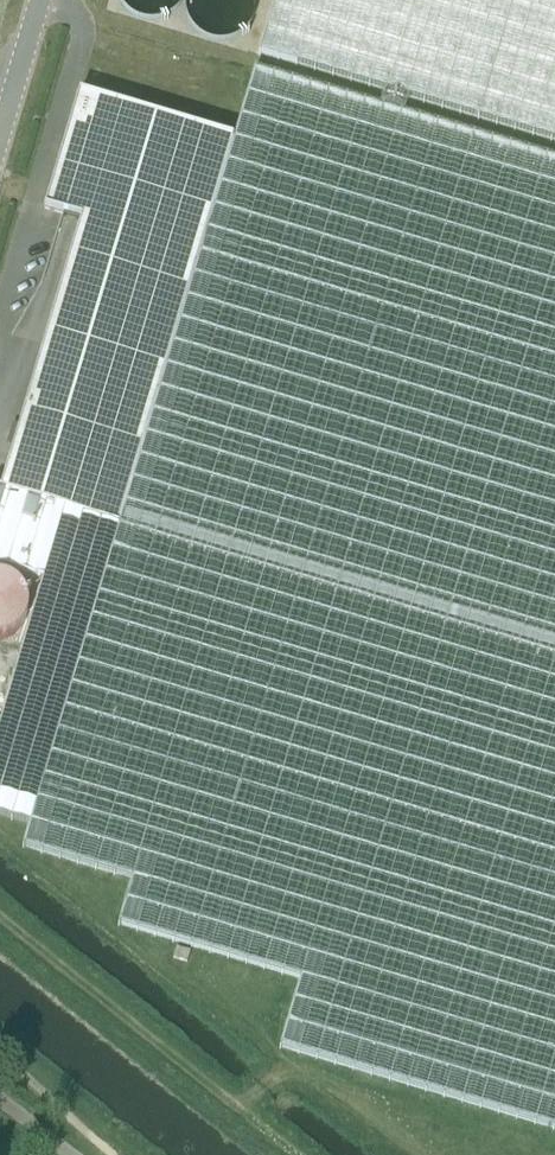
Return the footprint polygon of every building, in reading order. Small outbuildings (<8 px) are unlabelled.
[(259,54),(554,142),(554,0),(275,0),(259,54)] [(21,847),(78,864),(131,880),(118,926),(165,941),(301,979),(281,1048),(554,1130),(554,162),(253,72),(233,139),(117,526),(28,824),(21,847)] [(233,139),(79,93),(44,208),(81,219),(0,490),(0,491),(117,526),(233,139)] [(44,581),(0,727),(0,817),(28,824),(117,526),(0,491),(0,568),(44,581)]
